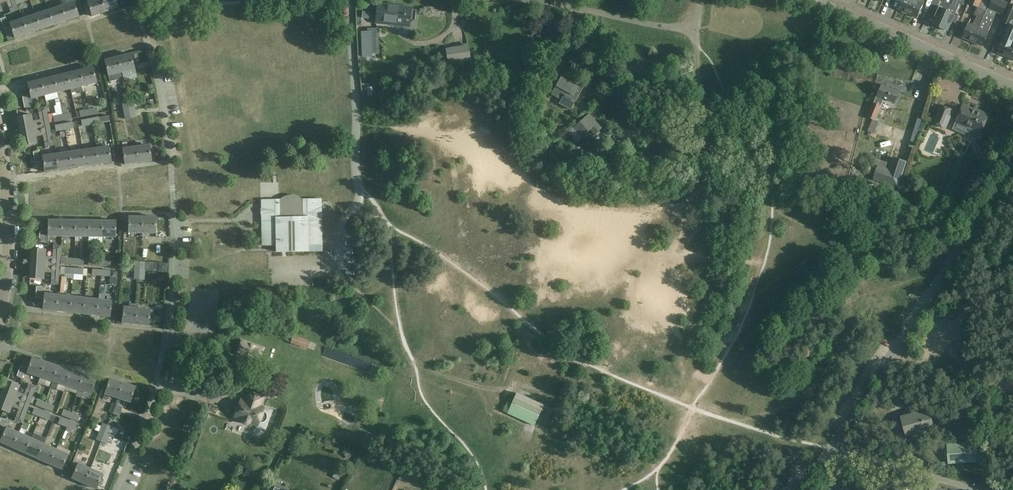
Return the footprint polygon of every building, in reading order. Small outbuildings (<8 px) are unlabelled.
[(6,1),(10,12),(18,9),(14,0),(0,0),(0,4),(6,1)] [(100,0),(97,0),(87,3),(91,16),(104,11),(100,0)] [(115,0),(100,0),(104,11),(117,7),(115,0)] [(897,8),(908,13),(913,0),(901,0),(897,8)] [(908,13),(918,17),(924,4),(922,3),(923,0),(913,0),(908,13)] [(932,16),(936,18),(933,24),(940,27),(952,0),(941,0),(938,6),(937,6),(932,16)] [(940,27),(947,30),(950,23),(951,24),(952,21),(956,23),(959,15),(956,13),(960,3),(963,5),(965,0),(952,0),(940,27)] [(973,41),(985,14),(986,10),(991,0),(971,0),(969,4),(977,7),(974,15),(977,16),(973,24),(969,23),(963,37),(973,41)] [(1001,0),(992,0),(988,9),(1004,15),(1009,3),(1001,0)] [(61,6),(66,21),(79,16),(74,2),(61,6)] [(405,10),(405,7),(378,4),(376,20),(388,21),(388,24),(403,26),(403,23),(409,24),(414,20),(415,11),(412,11),(405,10)] [(61,6),(48,11),(53,25),(66,21),(61,6)] [(48,11),(35,15),(40,29),(53,25),(48,11)] [(985,14),(973,42),(983,46),(989,31),(995,18),(985,14)] [(35,15),(22,19),(27,34),(40,29),(35,15)] [(9,28),(5,17),(1,19),(5,30),(9,28)] [(14,38),(27,34),(22,19),(9,24),(14,38)] [(998,52),(1002,54),(1008,57),(1012,45),(1012,21),(1012,20),(998,52)] [(378,28),(370,29),(370,32),(367,32),(362,33),(363,57),(371,56),(371,54),(379,53),(378,28)] [(471,62),(469,45),(445,48),(448,65),(471,62)] [(131,54),(117,57),(121,72),(134,69),(131,54)] [(121,72),(117,57),(104,60),(109,82),(117,80),(117,77),(121,76),(121,72)] [(84,86),(97,83),(93,68),(80,71),(84,86)] [(80,71),(67,74),(70,89),(71,89),(72,93),(76,92),(77,94),(85,92),(84,86),(80,71)] [(57,92),(70,89),(67,74),(54,77),(57,92)] [(44,96),(57,92),(54,77),(41,81),(44,96)] [(577,86),(560,77),(553,89),(551,94),(561,99),(559,103),(564,106),(569,109),(574,101),(581,89),(577,86)] [(44,96),(41,81),(27,84),(30,95),(22,97),(24,108),(29,107),(33,106),(31,99),(44,96)] [(900,91),(883,84),(878,95),(875,103),(873,103),(868,117),(872,119),(870,127),(877,129),(879,121),(876,120),(882,106),(881,106),(884,98),(895,103),(900,91)] [(127,100),(129,110),(135,108),(145,106),(144,101),(134,104),(133,99),(127,100)] [(65,104),(60,105),(63,120),(72,119),(70,112),(67,113),(65,104)] [(977,110),(963,104),(956,123),(968,128),(966,132),(980,138),(989,114),(981,111),(979,113),(976,112),(977,110)] [(48,123),(63,120),(60,105),(54,106),(56,115),(53,116),(53,114),(47,115),(48,123)] [(954,110),(941,105),(933,123),(946,128),(954,110)] [(20,132),(49,126),(48,123),(47,115),(45,107),(37,108),(40,120),(32,121),(31,114),(18,117),(17,117),(20,132)] [(88,109),(76,111),(77,118),(89,115),(88,109)] [(601,128),(588,113),(568,131),(567,130),(562,134),(566,139),(570,135),(576,142),(590,129),(594,134),(601,128)] [(923,120),(919,132),(920,132),(923,133),(927,122),(923,120)] [(72,122),(63,124),(65,130),(74,128),(72,122)] [(65,130),(63,124),(54,125),(56,132),(65,130)] [(49,126),(20,132),(23,147),(24,146),(36,144),(35,137),(43,135),(45,147),(53,145),(49,126)] [(102,143),(95,144),(96,149),(98,164),(112,162),(110,147),(103,148),(102,143)] [(150,145),(136,147),(138,162),(152,160),(150,145)] [(125,164),(138,162),(136,147),(123,149),(125,164)] [(98,164),(96,149),(83,151),(85,166),(98,164)] [(41,162),(39,150),(33,152),(35,162),(41,162)] [(83,151),(69,152),(72,168),(85,166),(83,151)] [(69,152),(56,154),(58,170),(72,168),(69,152)] [(45,171),(58,170),(56,154),(43,156),(45,171)] [(874,165),(878,166),(874,180),(899,188),(907,162),(893,157),(890,169),(886,168),(888,162),(876,159),(874,165)] [(261,243),(262,243),(275,243),(275,250),(320,250),(320,218),(317,218),(317,212),(317,206),(320,206),(320,198),(302,198),(299,196),(296,195),(293,194),(290,193),(287,194),(284,195),(281,196),(278,198),(260,198),(260,206),(263,206),(263,210),(263,212),(260,212),(261,243)] [(128,232),(142,232),(142,217),(128,216),(128,232)] [(156,217),(142,217),(142,232),(156,233),(156,217)] [(62,236),(62,220),(48,220),(48,230),(40,230),(39,241),(45,242),(48,242),(48,236),(62,236)] [(62,236),(75,236),(75,221),(62,220),(62,236)] [(88,237),(89,221),(75,221),(75,236),(80,236),(80,244),(88,244),(88,237)] [(88,237),(102,237),(102,221),(89,221),(88,237)] [(102,221),(102,237),(116,237),(116,221),(102,221)] [(61,264),(61,255),(62,246),(54,245),(53,257),(45,256),(46,249),(33,248),(32,248),(31,263),(61,265),(61,264)] [(140,261),(140,270),(145,271),(154,272),(155,269),(158,269),(158,262),(140,261)] [(60,267),(61,265),(31,263),(30,278),(31,278),(44,279),(44,272),(52,272),(51,284),(59,284),(60,276),(60,274),(60,267)] [(43,309),(56,310),(58,295),(44,293),(43,309)] [(70,312),(71,296),(58,295),(56,310),(70,312)] [(83,313),(85,298),(71,296),(70,312),(83,313)] [(96,315),(98,299),(85,298),(83,313),(96,315)] [(112,301),(98,299),(96,315),(110,316),(112,301)] [(122,322),(136,324),(137,308),(138,304),(129,303),(129,307),(124,307),(122,322)] [(151,310),(137,308),(136,324),(150,325),(151,310)] [(310,341),(293,336),(291,342),(307,348),(310,341)] [(263,348),(242,341),(237,353),(258,361),(263,348)] [(27,373),(40,377),(45,362),(32,358),(27,373)] [(45,362),(40,377),(47,379),(45,385),(51,387),(53,381),(58,366),(45,362)] [(26,367),(20,365),(16,375),(22,378),(26,367)] [(66,385),(70,370),(58,366),(53,381),(51,387),(57,389),(59,383),(66,385)] [(66,385),(78,390),(83,374),(70,370),(66,385)] [(83,374),(78,390),(79,390),(77,396),(82,398),(85,392),(91,394),(96,379),(83,374)] [(118,399),(123,384),(110,379),(105,394),(118,399)] [(7,380),(1,394),(29,405),(36,386),(28,384),(24,394),(17,392),(20,385),(7,380)] [(136,388),(123,384),(118,399),(131,403),(136,388)] [(241,400),(240,401),(235,417),(243,420),(243,422),(244,424),(246,424),(248,424),(249,422),(258,425),(259,423),(261,423),(263,423),(265,422),(266,420),(267,418),(267,416),(266,414),(265,412),(263,411),(264,408),(259,406),(262,398),(249,393),(246,402),(241,400)] [(543,405),(516,393),(507,413),(534,425),(543,405)] [(26,412),(28,406),(29,405),(1,394),(0,398),(0,410),(9,413),(11,406),(19,409),(14,420),(22,423),(26,412)] [(35,405),(44,409),(46,402),(37,399),(35,405)] [(55,406),(46,402),(44,409),(52,412),(55,406)] [(123,407),(116,404),(113,414),(119,416),(123,407)] [(34,408),(31,414),(41,418),(43,411),(34,408)] [(61,415),(70,419),(72,413),(64,409),(61,415)] [(927,410),(901,417),(905,434),(921,430),(922,434),(933,431),(927,410)] [(51,415),(43,411),(41,418),(49,421),(51,415)] [(73,411),(72,413),(70,419),(78,422),(81,416),(77,415),(78,413),(73,411)] [(67,427),(69,421),(60,418),(58,424),(67,427)] [(77,425),(69,421),(67,427),(62,438),(65,439),(68,432),(70,433),(71,429),(75,431),(77,425)] [(102,423),(99,431),(104,433),(107,425),(102,423)] [(107,425),(104,433),(110,436),(115,438),(119,428),(113,426),(112,427),(107,425)] [(18,433),(6,428),(0,441),(0,442),(12,448),(19,433),(18,433)] [(101,442),(104,433),(99,431),(96,440),(101,442)] [(19,433),(12,448),(25,453),(31,439),(19,433)] [(104,433),(101,442),(106,444),(107,443),(110,436),(104,433)] [(25,453),(37,459),(44,444),(31,439),(25,453)] [(979,461),(978,443),(948,445),(948,447),(945,448),(946,460),(949,462),(979,461)] [(44,444),(37,459),(50,464),(56,450),(44,444)] [(58,445),(56,450),(50,464),(62,470),(71,451),(58,445)] [(78,464),(72,478),(84,483),(91,469),(78,463),(78,464)] [(103,475),(91,469),(84,483),(97,489),(103,475)]
